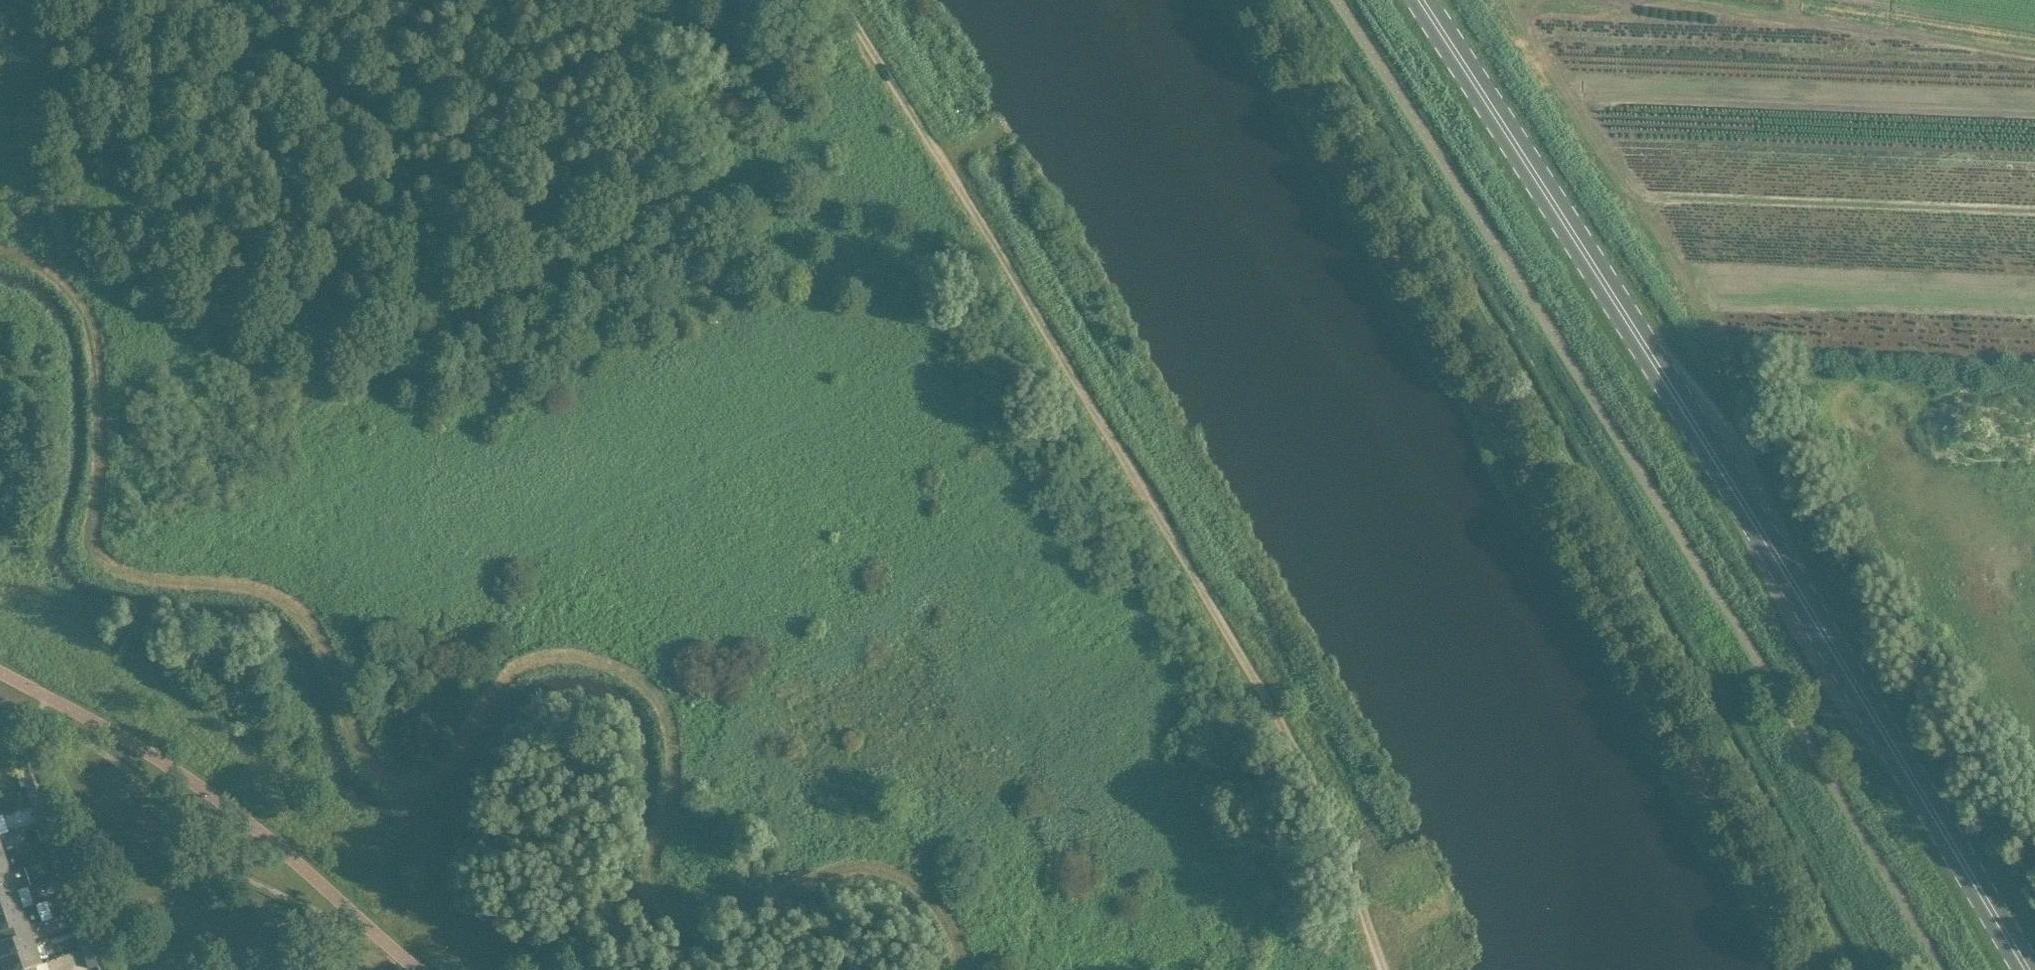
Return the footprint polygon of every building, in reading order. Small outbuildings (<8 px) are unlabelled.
[(33,777),(28,764),(20,767),(24,780),(33,777)] [(41,801),(36,788),(27,791),(32,805),(41,801)] [(46,814),(41,801),(32,805),(37,817),(46,814)] [(49,824),(40,827),(44,839),(53,836),(49,824)] [(58,850),(53,836),(44,839),(49,853),(58,850)] [(11,872),(5,854),(0,856),(0,876),(11,872)] [(66,873),(62,860),(53,863),(57,876),(66,873)] [(17,890),(30,885),(24,867),(11,872),(0,876),(0,896),(17,890)] [(71,886),(66,873),(57,876),(62,890),(71,886)] [(24,908),(17,890),(0,896),(0,917),(24,908)] [(79,910),(74,897),(65,900),(70,913),(79,910)] [(30,927),(30,926),(41,922),(35,904),(24,908),(0,917),(0,937),(30,927)] [(83,923),(79,910),(70,913),(75,926),(83,923)] [(36,945),(30,927),(0,937),(0,957),(36,945)] [(92,946),(87,932),(79,935),(84,949),(92,946)] [(42,963),(39,953),(36,945),(0,957),(0,959),(3,969),(0,969),(21,969),(42,963)] [(92,946),(84,949),(88,962),(96,959),(92,946)]
